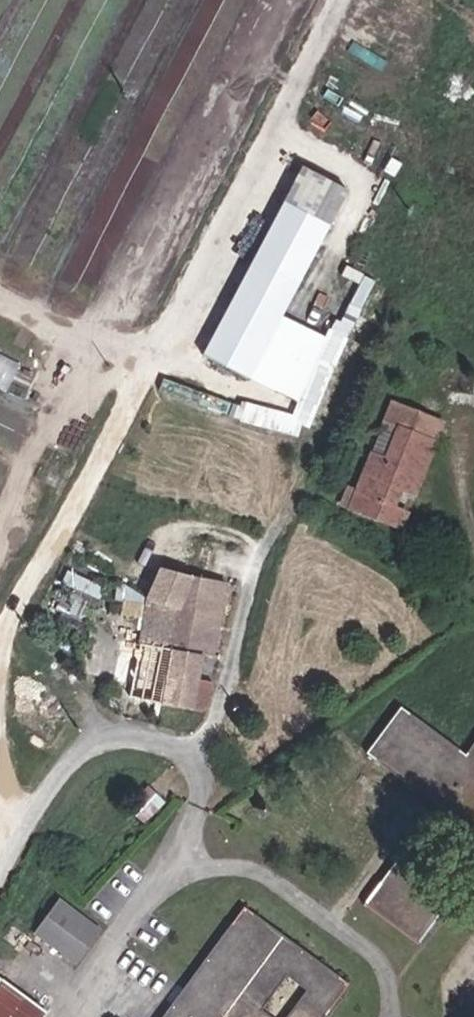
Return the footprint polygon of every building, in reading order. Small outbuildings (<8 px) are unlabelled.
[(298,163),(206,355),(253,378),(346,185),(298,163)] [(308,369),(293,414),(246,399),(240,417),(309,439),(349,316),(335,312),(325,342),(309,337),(299,367),(308,369)] [(22,359),(0,348),(0,383),(9,387),(22,359)] [(394,435),(386,456),(374,451),(357,495),(350,492),(343,511),(348,513),(351,506),(403,525),(409,510),(392,504),(398,486),(415,492),(435,439),(443,442),(448,428),(395,408),(387,432),(394,435)] [(198,564),(210,567),(212,557),(201,553),(198,564)] [(219,656),(231,602),(237,584),(189,573),(158,564),(142,595),(148,599),(128,693),(189,706),(195,675),(201,652),(219,656)] [(90,577),(73,614),(96,628),(121,581),(101,571),(96,580),(90,577)] [(203,709),(210,679),(195,675),(189,706),(203,709)] [(463,755),(399,707),(365,752),(473,835),(473,741),(463,755)] [(262,818),(271,810),(265,802),(255,810),(262,818)] [(416,944),(455,890),(402,851),(362,904),(416,944)] [(59,899),(34,933),(77,965),(102,930),(59,899)] [(346,984),(242,908),(162,1016),(268,1016),(259,1010),(284,974),(305,990),(285,1016),(322,1016),(346,984)] [(0,980),(0,1016),(38,1016),(43,1010),(0,980)]
